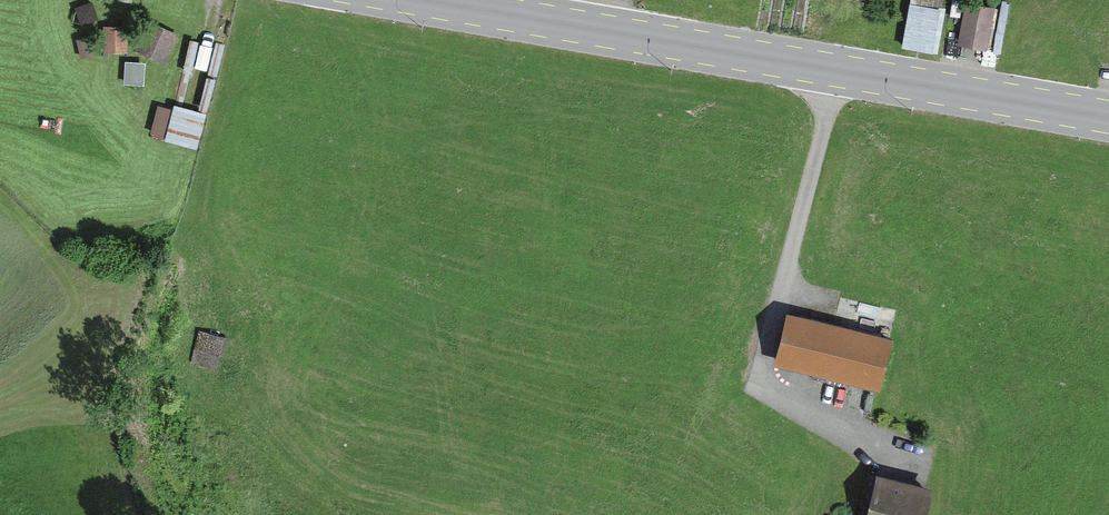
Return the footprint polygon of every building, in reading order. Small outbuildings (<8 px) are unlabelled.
[(945,9),(911,2),(902,46),(936,53),(945,9)] [(970,45),(984,48),(991,8),(964,3),(957,43),(970,45)] [(180,28),(152,14),(139,43),(166,56),(180,28)] [(133,21),(106,21),(106,49),(134,49),(133,21)] [(149,60),(129,59),(129,77),(149,77),(149,60)] [(203,115),(174,109),(168,140),(196,146),(203,115)] [(874,385),(885,339),(785,314),(773,360),(874,385)] [(228,331),(201,324),(192,358),(219,365),(228,331)] [(873,476),(863,514),(916,514),(922,490),(923,490),(923,489),(873,476)]
